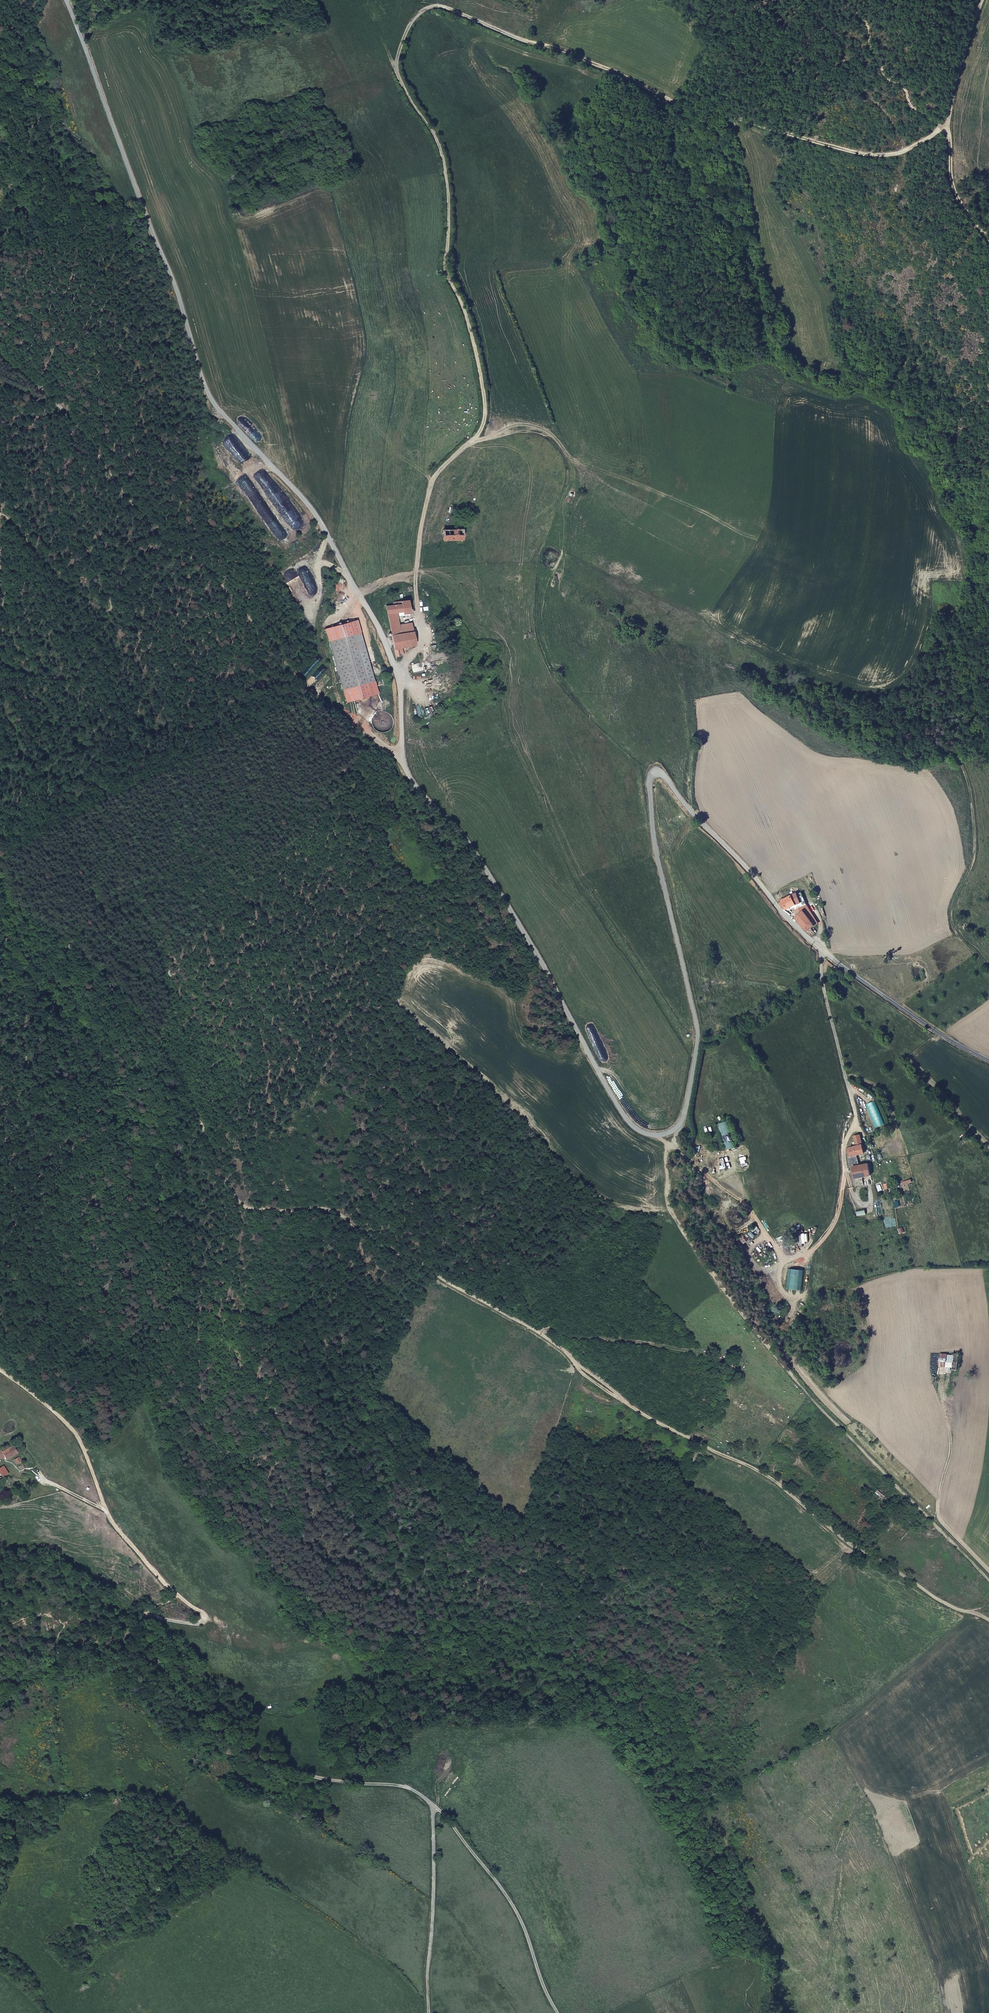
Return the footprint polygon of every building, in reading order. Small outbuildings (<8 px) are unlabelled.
[(443,531),(443,541),(462,541),(461,530),(443,531)] [(395,606),(386,608),(389,623),(397,621),(396,614),(403,612),(404,615),(409,614),(408,602),(394,604),(395,606)] [(397,621),(389,623),(391,633),(399,631),(397,621)] [(415,646),(412,629),(408,630),(408,633),(400,635),(399,631),(391,633),(394,650),(400,649),(415,646)] [(329,643),(343,691),(375,681),(360,633),(329,643)] [(801,892),(796,895),(800,903),(805,900),(801,892)] [(786,910),(795,905),(800,903),(796,895),(796,894),(782,901),(782,902),(785,908),(786,910)] [(800,903),(795,905),(799,914),(803,911),(804,911),(800,903)] [(809,909),(803,912),(815,925),(818,923),(813,916),(809,909)] [(799,914),(795,917),(807,931),(815,925),(803,912),(803,911),(799,914)] [(856,1147),(848,1149),(848,1154),(850,1154),(851,1157),(864,1154),(860,1136),(854,1137),(856,1147)] [(867,1163),(851,1166),(853,1176),(859,1175),(868,1173),(867,1163)] [(947,1355),(940,1355),(939,1367),(958,1370),(960,1355),(955,1354),(954,1358),(947,1358),(947,1355)] [(0,1452),(0,1458),(4,1456),(6,1459),(16,1453),(12,1446),(0,1452)]
